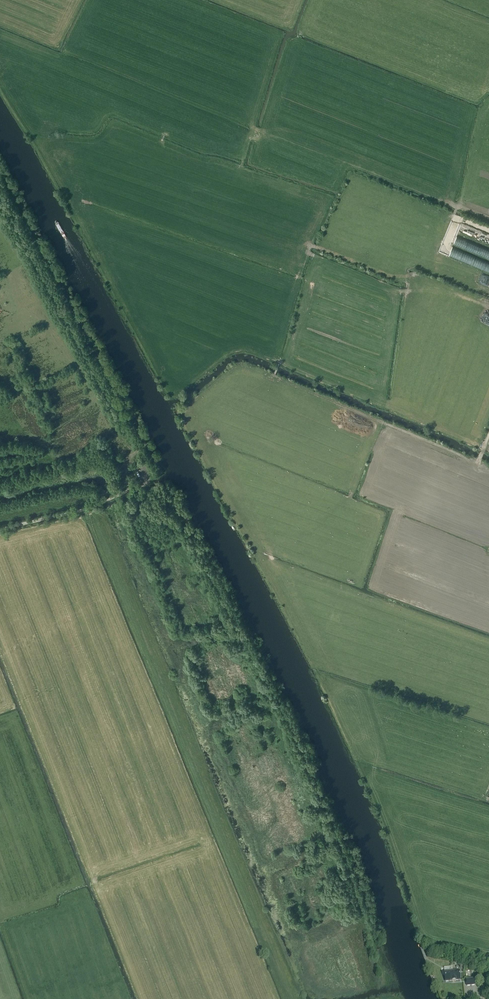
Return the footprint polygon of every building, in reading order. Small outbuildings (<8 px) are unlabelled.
[(460,980),(459,970),(444,971),(445,981),(460,980)]
